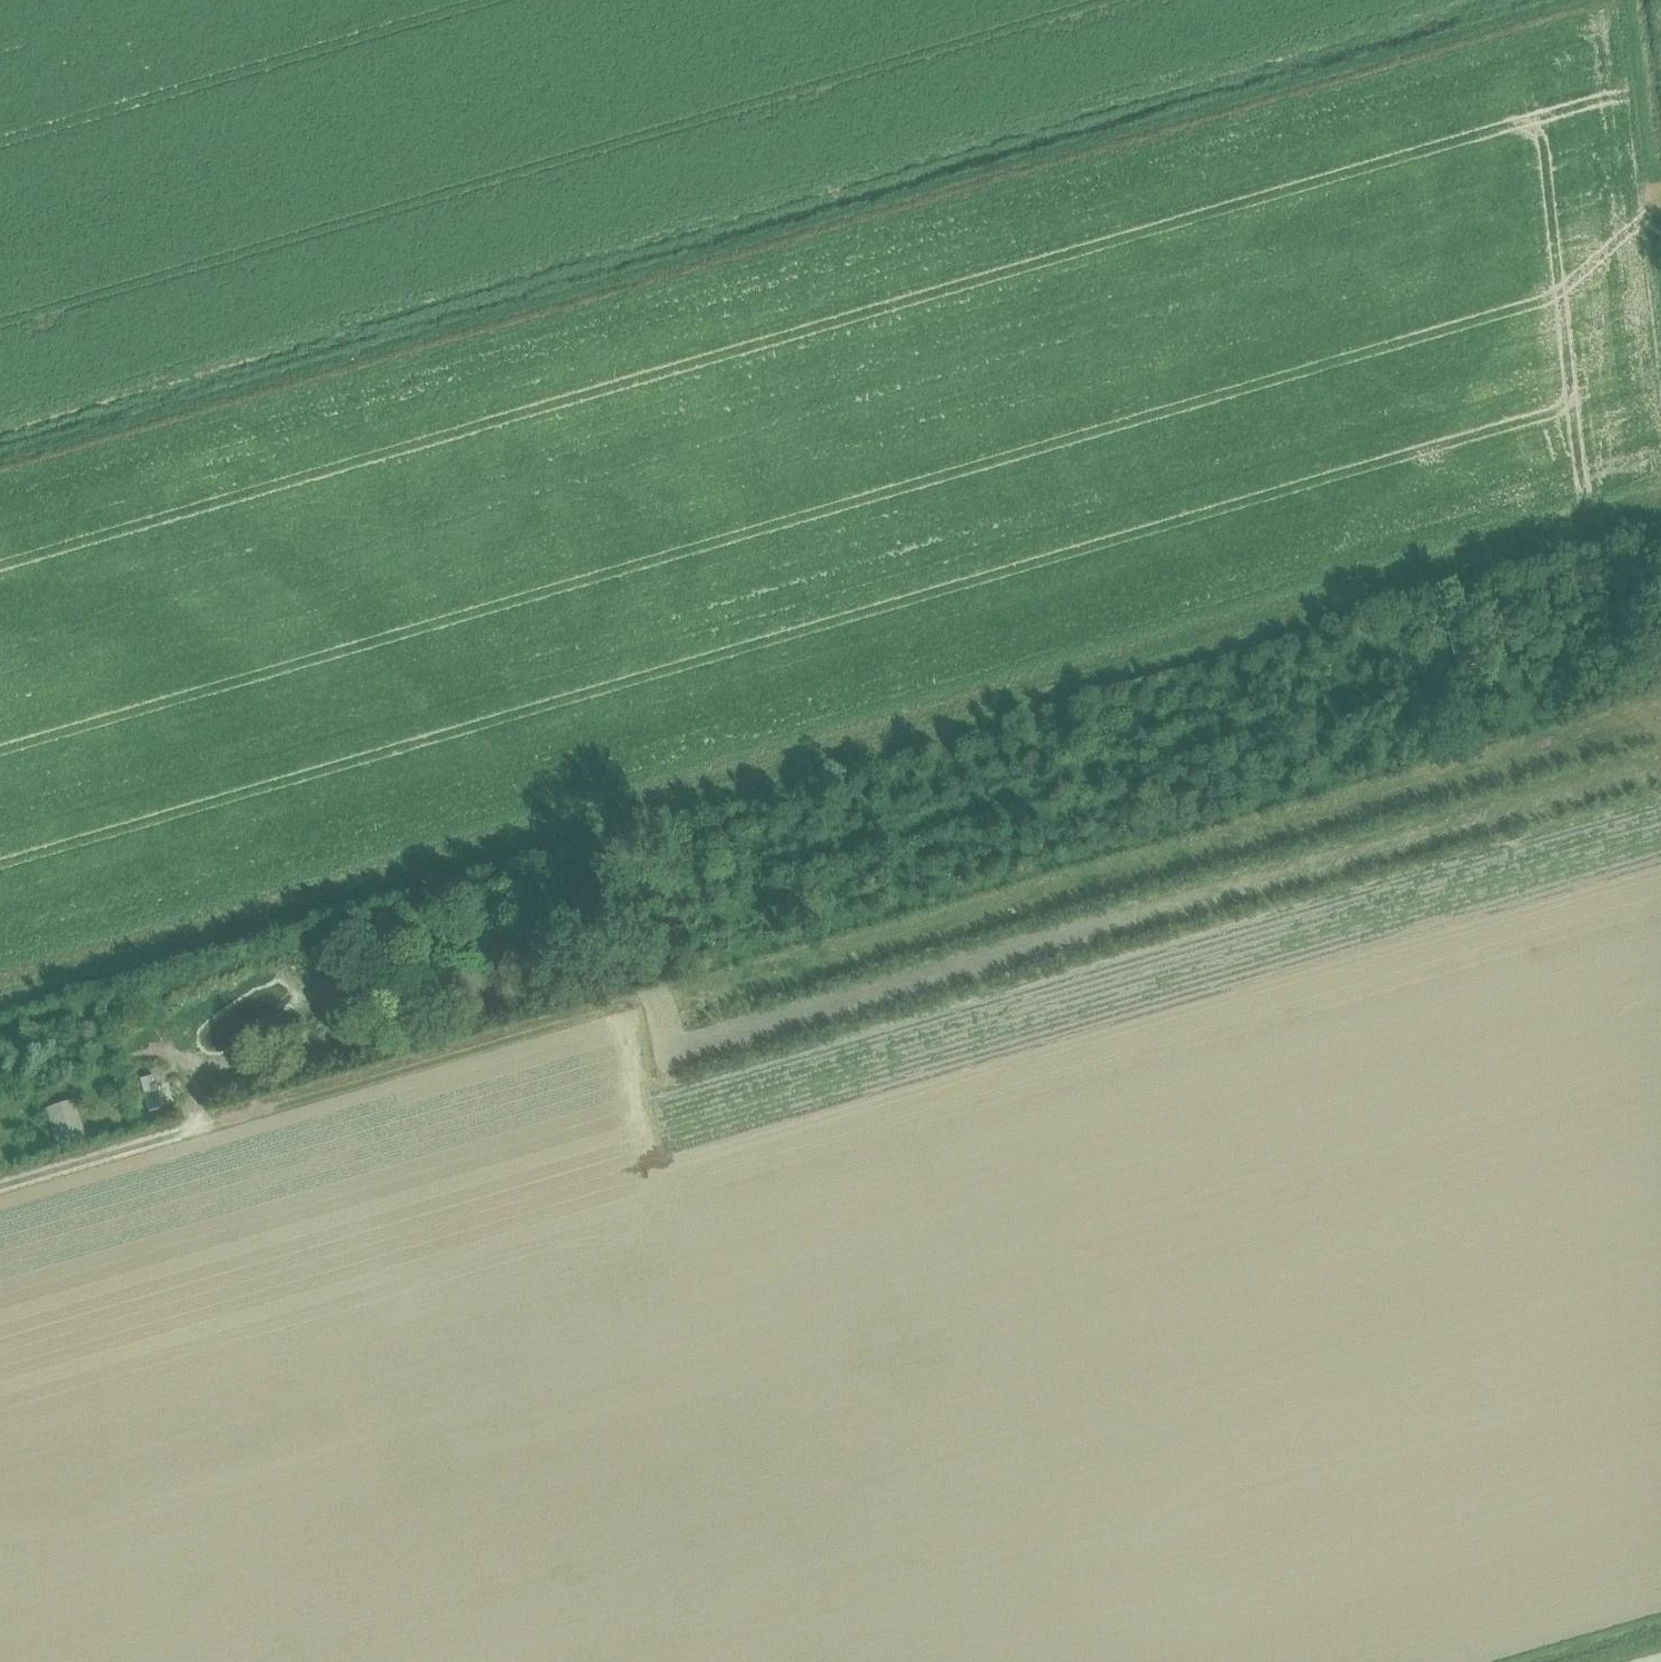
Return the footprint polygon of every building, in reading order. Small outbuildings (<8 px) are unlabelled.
[(142,1075),(128,1080),(139,1112),(154,1107),(142,1075)] [(45,1140),(73,1132),(64,1101),(36,1109),(45,1140)]
